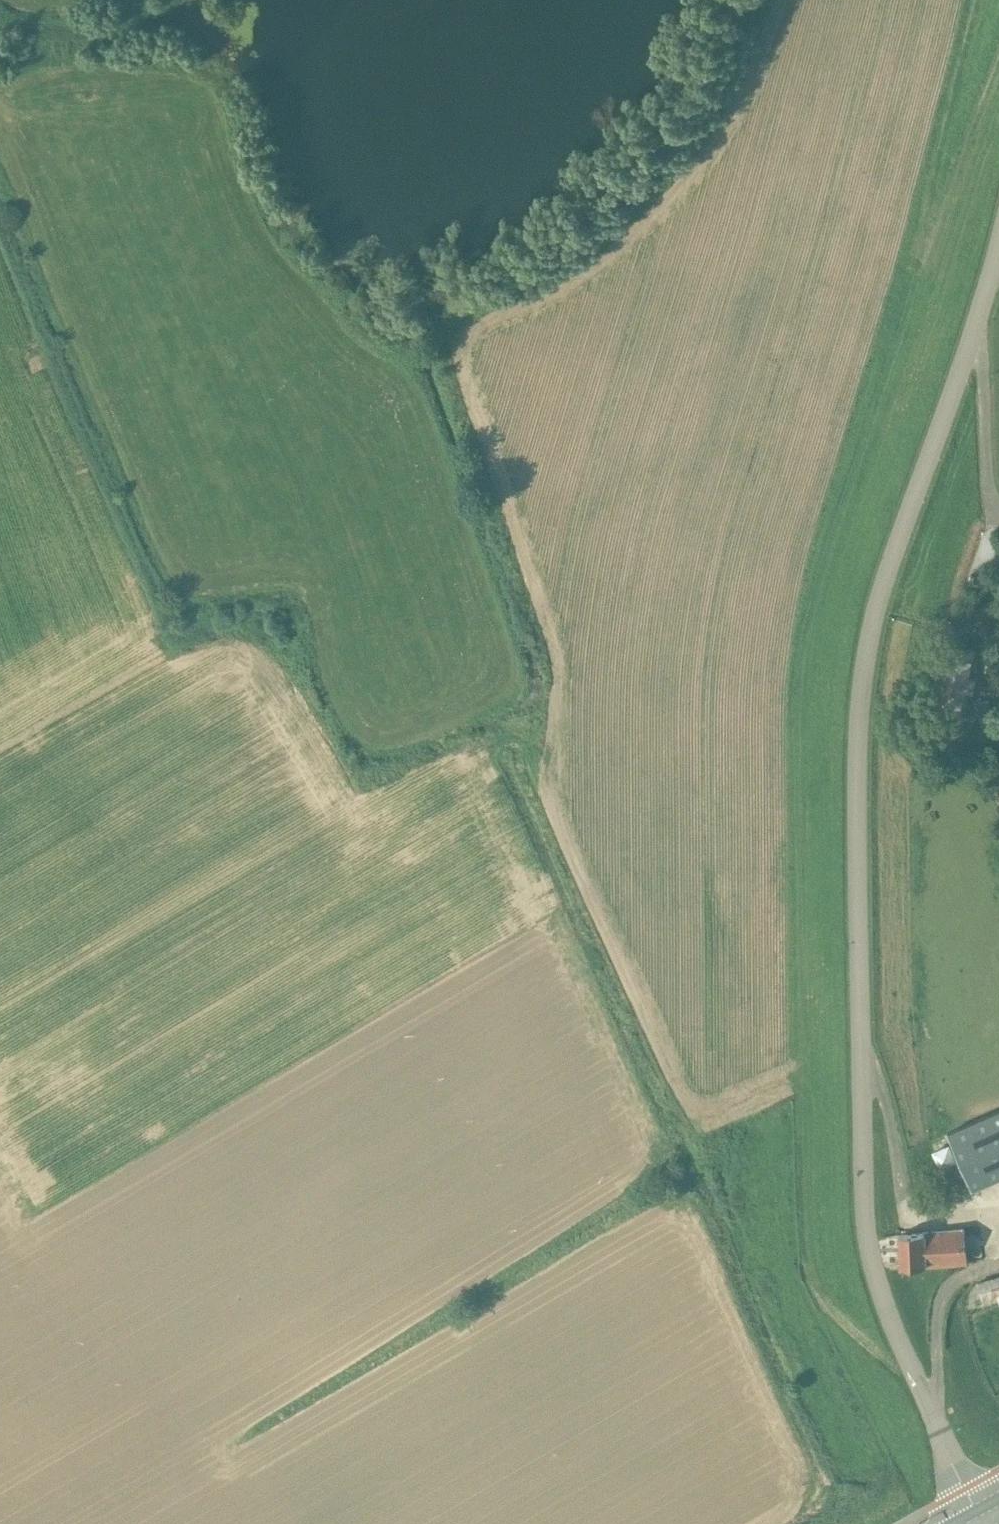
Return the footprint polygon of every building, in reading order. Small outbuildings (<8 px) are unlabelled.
[(978,650),(946,644),(934,706),(965,712),(969,694),(971,695),(975,675),(973,675),(978,650)] [(978,717),(992,713),(987,698),(974,703),(978,717)] [(948,1131),(973,1189),(998,1177),(998,1109),(948,1131)] [(934,1152),(940,1167),(955,1161),(949,1147),(934,1152)] [(967,1260),(963,1225),(898,1233),(902,1268),(967,1260)] [(977,1281),(982,1298),(998,1294),(998,1275),(977,1281)]
